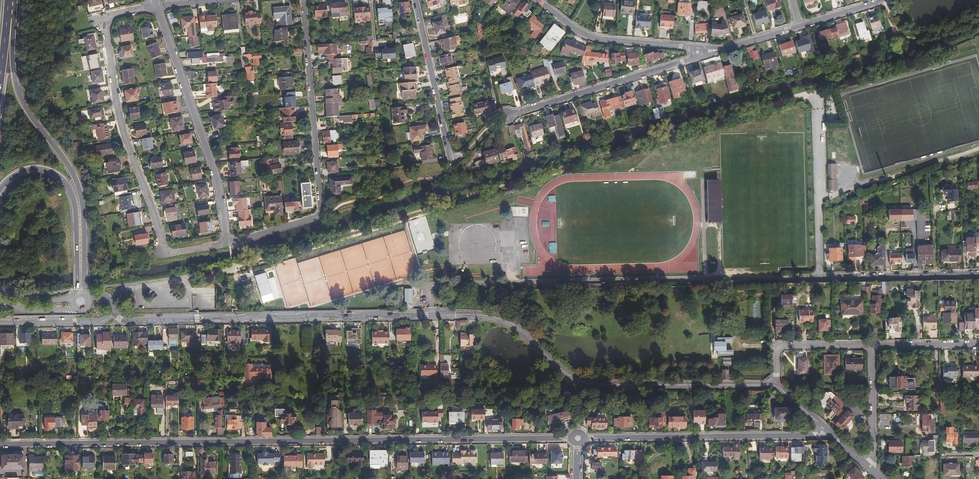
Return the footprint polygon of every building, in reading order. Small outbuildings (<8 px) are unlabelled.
[(88,9),(99,6),(98,0),(86,0),(88,9)] [(429,2),(424,4),(426,9),(432,7),(432,8),(440,5),(437,0),(429,0),(429,2)] [(518,4),(516,2),(517,1),(516,0),(506,0),(502,5),(501,4),(498,8),(509,16),(511,14),(513,11),(518,4)] [(779,8),(777,0),(770,0),(764,2),(767,12),(779,8)] [(631,17),(633,3),(620,2),(619,14),(627,15),(627,17),(631,17)] [(329,6),(330,14),(337,14),(345,13),(344,5),(340,5),(340,3),(333,4),(333,6),(329,6)] [(705,12),(706,4),(696,3),(696,11),(705,12)] [(398,14),(407,13),(406,4),(397,5),(398,11),(396,11),(397,13),(398,13),(398,14)] [(521,6),(518,4),(513,11),(515,13),(513,16),(516,18),(520,14),(517,12),(523,4),(522,4),(521,6)] [(528,8),(523,4),(517,12),(520,14),(522,15),(527,8),(528,8)] [(613,18),(613,6),(603,5),(602,17),(613,18)] [(688,16),(689,5),(677,5),(676,15),(688,16)] [(320,19),(326,18),(324,6),(317,6),(317,7),(313,8),(313,18),(320,17),(320,19)] [(244,15),(257,14),(256,7),(241,8),(242,16),(244,15)] [(273,20),(275,20),(279,19),(280,26),(290,25),(288,8),(282,9),(281,8),(272,9),(273,20)] [(386,23),(391,23),(390,9),(386,9),(386,8),(376,9),(377,19),(382,19),(386,23)] [(369,22),(368,9),(363,10),(363,9),(352,9),(353,20),(362,19),(362,23),(369,22)] [(651,26),(652,14),(637,13),(636,26),(642,26),(642,25),(651,26)] [(750,17),(754,28),(766,24),(763,13),(750,17)] [(203,17),(197,18),(198,30),(205,29),(205,30),(207,31),(210,31),(212,29),(212,28),(215,28),(214,16),(210,17),(206,14),(203,17)] [(259,14),(257,14),(244,15),(245,26),(260,24),(259,14)] [(235,31),(234,16),(221,17),(223,32),(221,32),(222,35),(237,33),(236,31),(235,31)] [(532,16),(524,27),(527,29),(528,28),(533,32),(530,36),(533,39),(543,27),(534,20),(535,19),(532,16)] [(744,26),(741,16),(729,20),(732,29),(740,27),(744,26)] [(877,16),(869,18),(872,31),(881,29),(877,16)] [(671,29),(671,17),(668,17),(659,17),(658,29),(671,29)] [(192,18),(180,19),(181,28),(186,27),(188,47),(197,47),(196,37),(194,37),(192,18)] [(443,34),(440,22),(431,24),(434,36),(443,34)] [(836,25),(836,27),(839,36),(843,35),(849,33),(845,22),(836,25)] [(864,43),(872,41),(869,31),(866,32),(863,22),(855,25),(860,39),(863,38),(864,43)] [(710,23),(709,34),(722,35),(722,36),(727,35),(725,26),(721,27),(720,26),(715,25),(715,23),(710,23)] [(707,27),(704,27),(704,25),(693,26),(694,35),(707,34),(707,27)] [(553,26),(552,27),(562,35),(563,34),(553,26)] [(562,35),(552,27),(540,43),(550,50),(562,35)] [(835,40),(840,39),(839,36),(836,27),(828,29),(819,31),(822,39),(834,36),(835,40)] [(129,28),(118,30),(120,44),(132,42),(129,28)] [(152,28),(140,29),(142,39),(153,38),(152,28)] [(285,29),(272,30),(273,43),(286,42),(285,29)] [(483,38),(486,34),(480,29),(477,34),(478,34),(477,36),(481,39),(482,38),(483,38)] [(370,42),(370,50),(373,50),(373,47),(376,46),(376,39),(385,38),(384,30),(369,31),(370,42)] [(84,47),(85,53),(95,51),(94,43),(93,37),(95,34),(86,36),(86,38),(83,38),(83,40),(77,41),(77,48),(84,47)] [(238,34),(227,35),(228,45),(239,44),(238,34)] [(794,43),(798,54),(807,51),(808,54),(813,52),(808,36),(803,38),(804,41),(794,43)] [(452,38),(437,42),(437,45),(439,45),(440,50),(442,49),(443,53),(454,50),(453,47),(455,46),(453,38),(452,38)] [(581,57),(585,48),(565,41),(564,45),(562,45),(558,55),(567,58),(569,53),(581,57)] [(365,57),(369,56),(370,50),(370,42),(359,43),(359,45),(366,45),(366,48),(364,49),(365,57)] [(781,57),(794,53),(790,42),(778,46),(781,57)] [(155,43),(146,46),(151,59),(160,56),(155,43)] [(550,50),(540,43),(538,45),(548,52),(550,50)] [(323,51),(324,53),(325,56),(326,56),(326,60),(327,60),(335,59),(335,55),(336,55),(335,44),(316,46),(317,51),(320,53),(323,51)] [(403,59),(413,57),(411,45),(401,47),(403,59)] [(605,77),(610,76),(606,63),(607,55),(588,53),(589,47),(585,46),(585,48),(581,57),(579,65),(581,65),(582,65),(583,62),(584,63),(584,66),(591,67),(591,65),(594,63),(603,63),(603,65),(602,66),(605,77)] [(130,47),(121,49),(122,52),(119,53),(121,59),(132,56),(130,47)] [(512,53),(525,56),(528,52),(515,48),(514,50),(513,50),(512,53)] [(381,60),(395,59),(394,49),(374,51),(374,58),(381,58),(381,60)] [(751,61),(758,59),(756,51),(752,52),(749,53),(749,54),(751,61)] [(777,66),(773,52),(761,55),(765,69),(777,66)] [(616,63),(623,62),(623,54),(610,56),(611,65),(616,64),(616,63)] [(651,54),(644,56),(646,63),(663,58),(662,54),(657,56),(656,54),(651,56),(651,54)] [(97,55),(88,57),(89,65),(99,64),(97,55)] [(258,59),(258,55),(250,56),(250,55),(243,56),(241,56),(242,61),(251,60),(251,68),(257,67),(256,59),(258,59)] [(450,55),(438,57),(440,67),(452,65),(450,55)] [(627,67),(636,66),(635,55),(626,56),(627,67)] [(488,73),(495,71),(494,70),(504,68),(501,58),(491,60),(492,61),(485,63),(488,73)] [(331,66),(331,73),(347,72),(345,59),(335,59),(327,60),(327,66),(331,66)] [(534,90),(536,96),(539,95),(537,86),(536,85),(542,83),(547,82),(543,69),(547,68),(545,61),(540,60),(543,69),(529,73),(530,76),(532,85),(534,90)] [(550,77),(553,76),(564,73),(561,63),(551,66),(550,62),(545,61),(547,68),(550,77)] [(163,64),(153,66),(155,79),(165,77),(163,64)] [(702,70),(706,82),(724,77),(721,68),(720,65),(715,66),(715,67),(708,69),(707,68),(702,70)] [(724,77),(729,93),(737,90),(729,66),(721,68),(724,77)] [(455,67),(444,70),(445,74),(446,74),(448,83),(458,81),(455,67)] [(244,68),(242,68),(246,82),(252,81),(249,72),(248,72),(247,68),(244,68)] [(414,80),(413,68),(402,69),(403,81),(414,80)] [(537,86),(551,82),(550,77),(547,68),(543,69),(547,82),(542,83),(536,85),(537,86)] [(131,70),(120,72),(122,84),(133,83),(131,70)] [(702,81),(699,71),(687,75),(691,85),(702,81)] [(100,72),(90,73),(92,84),(102,83),(100,72)] [(572,86),(584,82),(583,79),(581,72),(569,76),(572,86)] [(214,73),(206,74),(207,83),(215,82),(214,73)] [(526,87),(532,85),(530,76),(515,80),(518,89),(526,87)] [(332,86),(339,85),(339,77),(331,78),(332,86)] [(510,77),(505,79),(506,82),(503,82),(504,85),(497,87),(499,95),(514,90),(510,77)] [(290,83),(290,78),(287,78),(277,79),(278,91),(289,90),(289,83),(290,83)] [(667,83),(671,95),(683,92),(679,79),(667,83)] [(449,91),(450,96),(462,94),(459,81),(458,81),(448,83),(447,83),(448,87),(449,87),(450,89),(449,91)] [(415,91),(414,83),(398,84),(398,92),(400,92),(401,101),(414,99),(414,94),(413,94),(413,91),(414,91),(415,91)] [(169,84),(161,86),(163,96),(171,95),(169,84)] [(213,84),(203,85),(204,99),(214,98),(213,84)] [(661,89),(660,85),(652,88),(657,106),(669,102),(664,88),(661,89)] [(651,102),(647,89),(634,93),(638,106),(651,102)] [(335,95),(335,90),(324,91),(324,97),(325,97),(325,100),(323,100),(323,105),(324,105),(340,104),(340,101),(338,101),(337,95),(335,95)] [(134,91),(124,92),(126,103),(136,101),(134,91)] [(100,92),(90,94),(92,104),(102,102),(100,92)] [(619,97),(623,109),(635,106),(631,93),(624,95),(624,96),(619,97)] [(212,102),(213,113),(227,112),(226,106),(231,105),(231,101),(230,100),(230,97),(218,98),(218,101),(212,102)] [(619,97),(603,102),(603,101),(598,103),(603,120),(609,119),(607,112),(619,108),(620,110),(623,109),(619,97)] [(291,107),(294,107),(293,98),(282,98),(283,108),(291,107)] [(451,113),(450,113),(449,113),(450,119),(462,117),(460,109),(462,108),(461,103),(460,103),(459,98),(448,100),(449,105),(448,105),(449,110),(450,110),(451,113)] [(176,102),(162,104),(164,115),(177,113),(176,102)] [(487,113),(493,112),(491,102),(486,103),(470,106),(472,115),(481,113),(481,115),(487,114),(487,113)] [(577,107),(580,118),(590,115),(591,119),(599,117),(595,104),(591,105),(590,103),(577,107)] [(341,107),(341,104),(340,104),(324,105),(324,109),(325,109),(326,118),(336,118),(336,107),(341,107)] [(291,113),(291,107),(283,108),(276,108),(277,112),(280,111),(281,113),(280,114),(281,123),(284,123),(293,122),(293,116),(291,116),(291,113)] [(101,108),(87,111),(89,119),(102,117),(101,108)] [(392,124),(402,122),(401,115),(405,114),(404,108),(390,110),(392,124)] [(136,109),(127,111),(130,121),(139,119),(136,109)] [(563,125),(576,121),(573,109),(559,113),(563,125)] [(653,119),(663,116),(661,109),(651,112),(653,119)] [(208,119),(212,130),(223,127),(219,115),(208,119)] [(551,116),(544,118),(547,129),(553,127),(557,138),(563,137),(556,116),(552,118),(551,116)] [(180,118),(170,120),(171,132),(182,130),(180,118)] [(284,125),(284,123),(281,123),(278,123),(278,132),(281,132),(282,137),(283,137),(283,140),(290,139),(290,136),(289,125),(284,125)] [(454,136),(456,136),(462,134),(465,134),(462,123),(452,126),(454,136)] [(108,138),(106,124),(95,126),(95,130),(97,140),(108,138)] [(144,125),(134,127),(136,138),(146,137),(144,125)] [(514,135),(515,137),(522,135),(527,152),(530,151),(522,125),(512,128),(514,135)] [(539,126),(528,129),(531,139),(542,136),(539,126)] [(410,142),(420,141),(419,134),(424,133),(424,128),(408,129),(410,142)] [(331,141),(332,145),(343,144),(343,141),(336,141),(335,140),(337,140),(337,139),(337,131),(326,132),(326,133),(321,133),(322,145),(329,144),(329,141),(331,141)] [(189,135),(178,137),(180,146),(191,144),(189,135)] [(152,147),(151,138),(140,140),(141,144),(143,143),(143,145),(144,149),(152,147)] [(284,156),(298,155),(297,143),(283,144),(284,156)] [(112,144),(95,147),(97,156),(114,153),(112,144)] [(326,157),(336,156),(336,146),(325,147),(326,157)] [(420,164),(433,162),(432,158),(431,159),(429,146),(412,148),(412,154),(419,153),(420,164)] [(495,149),(499,160),(510,157),(511,162),(517,160),(516,155),(514,156),(512,150),(504,153),(503,147),(495,149)] [(228,164),(237,163),(236,149),(230,149),(231,153),(227,153),(228,164)] [(192,152),(182,154),(184,165),(194,163),(192,152)] [(482,155),(483,161),(475,163),(472,165),(473,171),(485,168),(485,167),(497,164),(494,152),(482,155)] [(159,158),(148,160),(150,169),(161,167),(159,158)] [(117,163),(116,160),(105,162),(106,165),(103,165),(104,170),(107,169),(107,171),(108,176),(119,174),(117,168),(119,167),(119,163),(117,163)] [(279,175),(278,164),(271,165),(268,165),(268,161),(264,161),(267,176),(279,175)] [(245,166),(245,162),(237,163),(228,164),(228,169),(228,171),(227,171),(227,178),(238,177),(237,168),(244,167),(245,166)] [(326,175),(336,174),(335,164),(325,165),(326,175)] [(837,176),(837,165),(829,166),(829,176),(830,176),(830,181),(829,181),(829,191),(837,191),(837,180),(836,180),(836,176),(837,176)] [(198,169),(189,171),(191,181),(200,179),(198,169)] [(165,174),(155,176),(157,188),(167,186),(165,174)] [(123,182),(123,179),(111,181),(113,193),(126,191),(125,182),(123,182)] [(329,196),(351,194),(350,179),(327,181),(329,196)] [(719,179),(706,179),(707,222),(720,222),(719,179)] [(229,197),(240,196),(240,192),(238,193),(237,183),(228,183),(229,197)] [(299,185),(301,209),(310,209),(308,184),(299,185)] [(942,192),(947,192),(948,194),(948,196),(947,196),(947,201),(951,201),(953,203),(954,201),(956,201),(956,189),(954,189),(954,185),(946,185),(944,184),(939,189),(942,192)] [(205,185),(196,187),(198,198),(207,196),(205,185)] [(171,191),(159,193),(161,204),(173,203),(171,191)] [(129,197),(129,194),(127,194),(116,196),(116,199),(119,199),(120,204),(118,204),(119,208),(120,208),(121,210),(119,211),(120,213),(126,212),(125,210),(132,208),(130,197),(129,197)] [(280,216),(279,197),(263,198),(264,212),(273,211),(273,217),(280,216)] [(234,206),(235,212),(236,212),(245,211),(244,200),(234,200),(231,200),(231,206),(234,206)] [(287,211),(296,210),(296,201),(287,201),(287,211)] [(206,203),(196,205),(197,216),(208,215),(206,203)] [(178,220),(175,206),(163,208),(166,222),(178,220)] [(519,215),(519,210),(523,210),(523,206),(512,207),(512,216),(519,215)] [(248,217),(248,211),(245,211),(236,212),(237,218),(236,218),(237,227),(250,227),(249,217),(248,217)] [(888,222),(917,221),(916,211),(888,211),(888,213),(884,213),(884,221),(888,221),(888,222)] [(137,214),(126,215),(127,227),(138,226),(137,218),(138,218),(137,214)] [(209,223),(198,224),(200,234),(211,232),(209,223)] [(183,225),(170,227),(172,237),(185,235),(183,225)] [(143,235),(142,231),(134,233),(137,245),(146,244),(144,235),(143,235)] [(973,250),(973,238),(963,238),(963,241),(961,241),(961,253),(964,253),(964,248),(966,248),(966,256),(973,256),(973,252),(973,250)] [(917,248),(917,265),(932,265),(931,244),(922,244),(922,247),(917,248)] [(853,256),(863,256),(863,245),(845,246),(846,256),(846,260),(853,260),(853,256)] [(884,266),(884,246),(878,245),(875,248),(876,253),(873,255),(872,258),(869,258),(869,266),(884,266)] [(839,260),(839,248),(826,248),(826,253),(823,253),(823,255),(826,255),(826,260),(839,260)] [(958,249),(947,249),(947,261),(954,261),(958,261),(958,249)] [(312,255),(310,251),(295,256),(297,260),(312,255)] [(902,264),(902,253),(890,253),(890,264),(902,264)] [(265,273),(255,276),(262,301),(273,298),(265,273)] [(883,295),(883,286),(880,286),(880,289),(876,289),(876,291),(872,291),(872,296),(870,296),(870,304),(868,304),(868,313),(878,313),(878,304),(880,304),(880,298),(878,298),(878,296),(880,296),(880,295),(883,295)] [(912,289),(905,289),(905,296),(908,296),(908,299),(905,299),(905,306),(910,306),(910,308),(916,308),(916,301),(915,299),(916,299),(918,299),(918,291),(912,291),(912,289)] [(796,305),(796,293),(781,294),(781,305),(796,305)] [(858,302),(838,301),(837,315),(861,316),(862,302),(858,302)] [(953,310),(953,302),(948,302),(948,306),(939,306),(939,310),(946,310),(946,313),(942,313),(942,321),(953,321),(953,313),(952,313),(952,310),(953,310)] [(811,323),(811,310),(797,310),(797,322),(806,322),(806,323),(811,323)] [(928,317),(921,317),(921,329),(927,330),(927,328),(930,328),(934,328),(934,315),(928,315),(928,317)] [(963,330),(973,330),(973,327),(973,316),(963,316),(963,318),(963,330)] [(784,318),(784,317),(773,317),(773,331),(778,331),(778,328),(786,328),(786,318),(784,318)] [(898,318),(883,318),(883,331),(887,331),(887,328),(892,328),(892,330),(898,330),(898,318)] [(828,328),(828,320),(817,320),(817,330),(825,330),(825,328),(828,328)] [(395,345),(408,345),(408,328),(403,328),(403,330),(394,330),(395,345)] [(176,340),(176,329),(167,329),(167,340),(168,340),(176,340)] [(268,329),(250,329),(250,340),(261,339),(261,341),(269,341),(268,329)] [(337,330),(337,329),(325,329),(325,340),(337,340),(337,330)] [(355,343),(360,343),(360,329),(351,329),(351,330),(346,330),(346,342),(355,342),(355,343)] [(219,340),(219,330),(206,330),(205,335),(201,335),(200,343),(206,344),(206,340),(219,340)] [(238,330),(231,330),(231,332),(225,332),(225,342),(230,342),(230,344),(238,344),(238,330)] [(195,347),(195,331),(179,331),(179,342),(186,342),(186,347),(195,347)] [(387,343),(387,331),(370,331),(370,344),(387,343)] [(29,333),(19,333),(19,343),(29,342),(29,333)] [(40,345),(55,344),(55,333),(40,333),(40,345)] [(61,342),(76,342),(76,333),(71,333),(61,333),(61,342)] [(89,345),(89,335),(79,335),(79,333),(76,333),(76,342),(76,346),(80,346),(80,345),(89,345)] [(109,349),(109,333),(101,333),(101,334),(95,334),(95,348),(109,349)] [(146,340),(146,333),(131,333),(131,344),(146,344),(146,340)] [(10,344),(12,344),(12,334),(0,334),(0,346),(4,346),(4,344),(10,344)] [(464,334),(459,334),(459,346),(472,346),(472,334),(464,335),(464,334)] [(125,335),(113,335),(113,345),(125,345),(125,335)] [(732,342),(732,337),(717,338),(717,342),(717,351),(717,355),(732,355),(732,350),(725,351),(725,342),(732,342)] [(146,344),(146,349),(161,349),(161,340),(146,340),(146,344)] [(836,373),(837,356),(823,356),(823,361),(824,361),(824,373),(836,373)] [(860,369),(860,357),(853,357),(853,359),(844,359),(844,369),(860,369)] [(719,364),(719,379),(727,379),(727,364),(730,364),(730,358),(721,358),(721,364),(719,364)] [(806,374),(806,358),(797,358),(797,374),(806,374)] [(250,364),(242,364),(242,378),(250,378),(250,376),(260,376),(260,379),(269,379),(268,365),(250,365),(250,364)] [(435,376),(435,365),(419,365),(419,372),(419,376),(435,376)] [(439,378),(440,378),(450,378),(449,374),(447,374),(446,365),(438,365),(439,378)] [(955,378),(955,365),(949,365),(949,368),(941,368),(941,378),(955,378)] [(976,365),(961,365),(961,377),(976,377),(976,365)] [(912,390),(912,378),(902,378),(902,380),(900,380),(900,377),(888,377),(887,387),(904,388),(904,390),(912,390)] [(109,386),(109,395),(118,395),(124,395),(124,385),(109,385),(109,386)] [(223,410),(223,392),(217,392),(217,396),(203,399),(204,404),(201,404),(202,409),(211,408),(212,412),(218,411),(223,410)] [(826,416),(828,419),(832,414),(838,408),(842,403),(829,392),(827,392),(826,393),(824,392),(816,401),(822,407),(824,405),(830,410),(829,411),(830,411),(826,416)] [(160,395),(149,395),(149,407),(156,407),(161,407),(160,395)] [(164,396),(164,408),(168,408),(168,406),(173,406),(177,406),(176,396),(164,396)] [(916,396),(904,396),(904,402),(906,402),(906,411),(916,411),(917,408),(917,406),(917,403),(916,401),(916,396)] [(336,409),(336,399),(327,399),(327,408),(329,407),(333,407),(336,409)] [(142,400),(132,400),(132,415),(135,415),(135,416),(139,416),(142,416),(142,400)] [(422,412),(422,422),(426,422),(430,422),(430,423),(433,423),(435,423),(435,417),(438,417),(441,417),(441,403),(435,403),(435,412),(422,412)] [(95,414),(95,424),(99,424),(99,421),(104,421),(107,421),(107,412),(98,404),(95,404),(95,412),(95,414)] [(341,427),(341,412),(336,409),(333,407),(329,407),(327,408),(326,410),(326,427),(341,427)] [(838,408),(832,414),(834,416),(829,422),(843,434),(846,429),(842,426),(851,416),(845,411),(843,412),(838,408)] [(283,409),(273,409),(273,416),(279,416),(279,423),(282,423),(282,424),(288,424),(292,424),(292,420),(294,420),(293,414),(283,414),(283,409)] [(483,420),(483,409),(469,409),(469,419),(476,420),(483,420)] [(789,414),(789,409),(773,409),(773,419),(782,419),(788,419),(788,414),(789,414)] [(61,415),(61,410),(52,410),(52,413),(50,413),(50,419),(52,419),(53,419),(53,415),(61,415)] [(374,410),(366,410),(366,424),(374,424),(374,420),(381,420),(381,430),(385,430),(385,429),(389,429),(393,429),(393,428),(396,428),(396,426),(395,426),(395,425),(396,425),(396,419),(395,419),(395,418),(393,418),(393,417),(382,417),(382,412),(374,412),(374,410)] [(569,410),(546,416),(546,424),(551,423),(558,421),(558,423),(562,422),(564,422),(566,422),(567,419),(570,418),(569,410)] [(702,424),(704,424),(704,411),(692,411),(692,422),(696,422),(698,422),(698,424),(700,423),(700,424),(702,424)] [(91,430),(95,430),(95,424),(95,414),(86,413),(85,412),(81,412),(80,414),(80,426),(86,426),(86,431),(88,431),(91,431),(91,430)] [(466,412),(447,412),(447,422),(457,422),(466,422),(466,412)] [(661,426),(664,425),(664,412),(660,412),(660,414),(655,414),(655,417),(647,417),(647,420),(647,426),(652,426),(652,428),(661,428),(661,426)] [(223,414),(218,414),(213,414),(213,421),(213,426),(223,426),(223,415),(223,414)] [(715,427),(724,427),(724,414),(719,414),(719,418),(707,418),(707,427),(715,427)] [(758,424),(762,424),(761,414),(745,414),(745,422),(752,422),(752,429),(755,429),(758,429),(758,424)] [(21,415),(7,415),(7,428),(12,428),(16,428),(16,426),(21,426),(21,422),(24,422),(24,418),(21,418),(21,415)] [(235,429),(239,429),(239,416),(226,416),(226,415),(223,415),(223,426),(223,428),(231,428),(231,429),(235,429)] [(356,425),(360,425),(360,415),(346,415),(346,425),(351,425),(353,425),(356,425)] [(928,415),(922,415),(922,432),(928,432),(928,434),(932,433),(932,428),(931,428),(931,422),(928,422),(928,415)] [(255,422),(255,436),(262,436),(269,436),(269,427),(264,427),(264,417),(258,417),(258,422),(255,422)] [(630,427),(630,417),(617,417),(617,419),(613,419),(613,425),(617,425),(617,427),(624,427),(630,427)] [(56,427),(59,427),(59,423),(61,423),(61,420),(59,420),(59,419),(58,419),(58,418),(55,418),(55,419),(53,419),(52,419),(52,427),(56,427)] [(192,418),(181,418),(181,429),(187,429),(192,429),(192,418)] [(605,428),(605,418),(586,418),(586,423),(590,423),(591,428),(598,428),(605,428)] [(684,427),(684,418),(668,418),(668,427),(676,427),(684,427)] [(49,427),(52,427),(52,419),(50,419),(44,419),(44,430),(46,430),(49,430),(49,427)] [(500,420),(497,420),(497,421),(486,421),(486,429),(493,429),(500,429),(500,420)] [(516,425),(519,425),(521,425),(521,420),(511,420),(511,430),(514,430),(516,430),(516,429),(516,425)] [(952,433),(952,427),(944,427),(944,442),(950,442),(950,444),(955,444),(955,433),(952,433)] [(976,432),(961,432),(961,443),(976,443),(976,432)] [(900,452),(900,441),(886,441),(886,448),(890,448),(890,452),(900,452)] [(921,456),(933,456),(933,452),(931,452),(931,441),(921,441),(921,456)] [(731,459),(738,459),(738,444),(734,444),(731,444),(731,448),(721,448),(721,456),(731,456),(731,459)] [(825,463),(825,445),(812,445),(812,451),(814,451),(814,464),(825,463)] [(606,448),(596,448),(596,449),(592,449),(592,453),(596,455),(596,456),(615,456),(615,447),(606,448)] [(786,458),(786,447),(779,447),(774,447),(774,457),(779,457),(779,458),(786,458)] [(802,455),(802,452),(802,448),(799,448),(799,447),(796,447),(793,447),(793,448),(789,448),(789,458),(789,461),(789,462),(799,462),(799,455),(802,455)] [(771,459),(771,448),(768,448),(766,448),(766,449),(758,449),(758,460),(771,459)] [(632,463),(640,463),(640,450),(632,451),(623,451),(623,454),(621,454),(622,459),(632,459),(632,463)] [(376,451),(368,451),(368,469),(378,469),(378,467),(386,467),(386,451),(376,451)] [(448,465),(448,451),(445,451),(445,453),(438,453),(432,453),(432,466),(437,466),(437,465),(448,465)] [(518,451),(508,451),(509,462),(525,462),(525,451),(518,451)] [(556,451),(550,451),(550,464),(561,464),(561,460),(561,455),(560,455),(560,451),(556,451)] [(464,453),(464,452),(459,452),(459,454),(451,454),(451,464),(459,465),(459,463),(475,463),(475,452),(470,452),(470,453),(464,453)] [(121,464),(136,464),(136,462),(136,456),(136,455),(133,455),(133,453),(129,453),(123,453),(123,455),(121,455),(121,464)] [(278,464),(278,454),(275,454),(271,454),(266,454),(266,453),(260,453),(260,454),(255,454),(255,464),(260,464),(260,465),(266,465),(266,464),(271,464),(278,464)] [(409,453),(409,463),(422,463),(422,453),(415,453),(409,453)] [(534,464),(546,464),(546,453),(541,453),(541,454),(538,454),(533,454),(534,464)] [(166,454),(162,454),(162,463),(171,463),(171,454),(166,454)] [(234,454),(230,454),(230,455),(229,455),(229,474),(240,474),(241,468),(240,467),(240,454),(238,454),(234,454)] [(314,454),(305,454),(305,468),(313,468),(313,465),(323,465),(322,454),(314,454)] [(355,454),(346,454),(346,463),(356,463),(356,468),(362,468),(362,454),(355,454)] [(495,454),(489,454),(489,464),(501,464),(501,454),(495,454)] [(8,455),(0,456),(0,469),(21,469),(21,455),(8,455)] [(136,456),(136,462),(142,462),(142,463),(148,463),(151,463),(151,455),(142,455),(142,456),(136,456)] [(301,468),(301,455),(296,455),(296,457),(288,457),(282,457),(282,467),(296,467),(296,468),(301,468)] [(37,470),(42,470),(42,458),(37,458),(32,458),(32,456),(27,456),(28,471),(31,471),(37,471),(37,470)] [(92,456),(82,456),(82,469),(92,469),(92,456)] [(109,456),(101,456),(101,469),(113,469),(113,456),(109,456)] [(900,467),(908,467),(908,460),(911,461),(911,456),(901,456),(901,461),(900,461),(900,467)] [(64,469),(78,469),(78,457),(71,457),(64,457),(64,469)] [(401,457),(396,457),(396,462),(394,462),(394,469),(406,469),(406,457),(401,457)] [(206,458),(201,458),(200,475),(206,475),(206,473),(216,473),(216,463),(212,463),(206,463),(206,458)] [(599,460),(590,460),(590,469),(595,469),(595,473),(599,473),(599,460)] [(700,471),(716,471),(716,461),(712,461),(712,463),(705,463),(700,462),(700,471)] [(957,475),(957,464),(941,464),(941,475),(957,475)] [(853,467),(846,473),(852,478),(862,478),(863,478),(853,467)] [(694,469),(690,469),(687,469),(687,476),(681,476),(681,478),(694,478),(694,469)]
